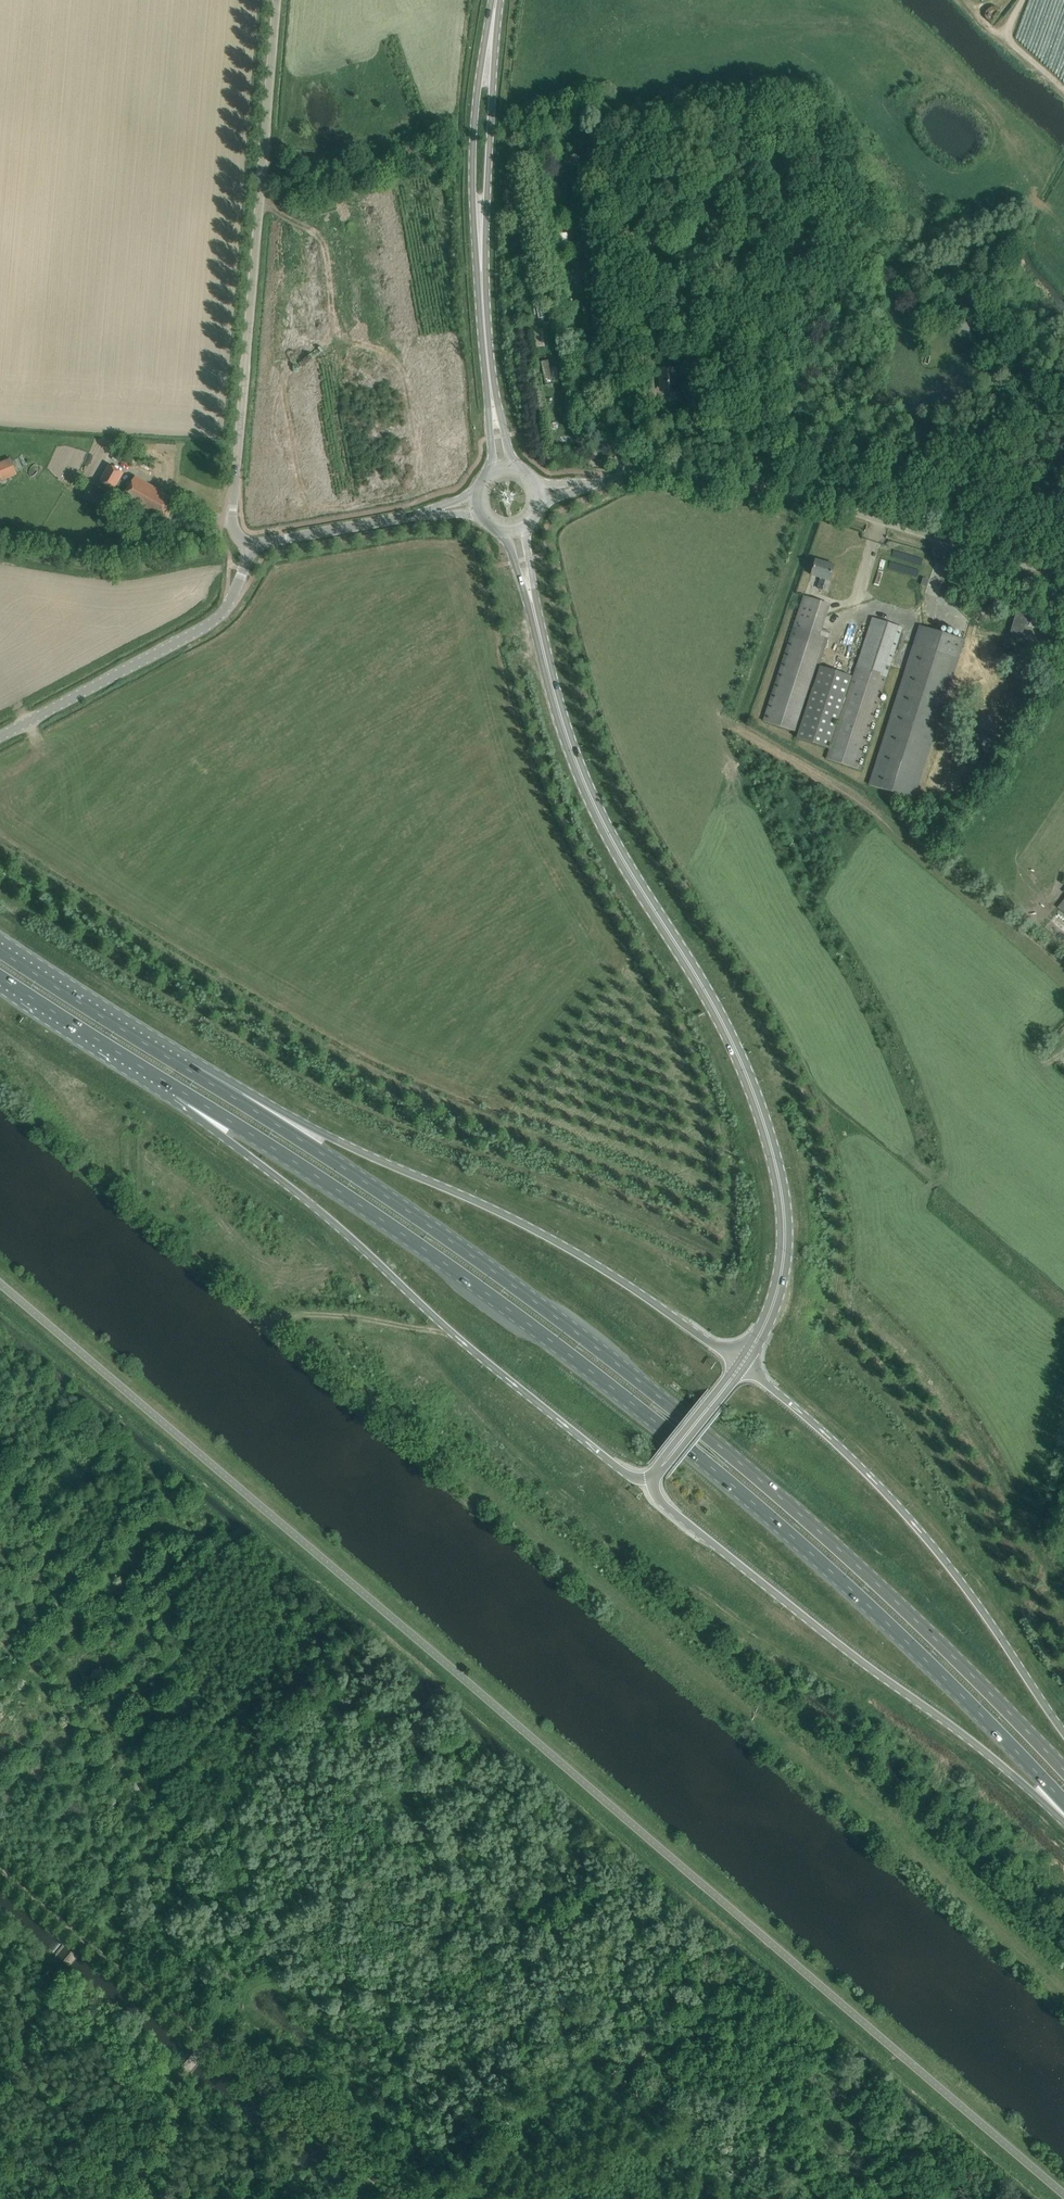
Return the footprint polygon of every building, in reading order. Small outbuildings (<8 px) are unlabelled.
[(289,175),(297,176),(298,164),(290,163),(289,175)] [(569,252),(567,233),(554,234),(556,254),(569,252)] [(1013,333),(1015,328),(996,318),(994,324),(1013,333)] [(679,389),(676,368),(658,369),(660,390),(679,389)] [(2,480),(17,474),(11,459),(0,463),(0,475),(2,480)] [(123,499),(165,523),(178,502),(135,477),(129,488),(118,482),(123,474),(110,466),(105,474),(104,473),(103,475),(105,475),(101,482),(124,496),(123,499)] [(38,544),(38,549),(52,551),(53,543),(45,542),(45,545),(38,544)] [(816,560),(813,570),(811,575),(822,578),(819,588),(827,591),(830,580),(834,565),(816,560)] [(822,629),(831,604),(804,595),(763,721),(797,730),(831,632),(822,629)] [(1016,609),(1009,633),(1023,637),(1026,626),(1030,627),(1034,614),(1016,609)] [(826,758),(858,768),(903,627),(872,616),(826,758)] [(920,625),(914,645),(870,784),(914,798),(959,659),(965,639),(920,625)] [(797,737),(827,747),(851,675),(821,665),(797,737)]
